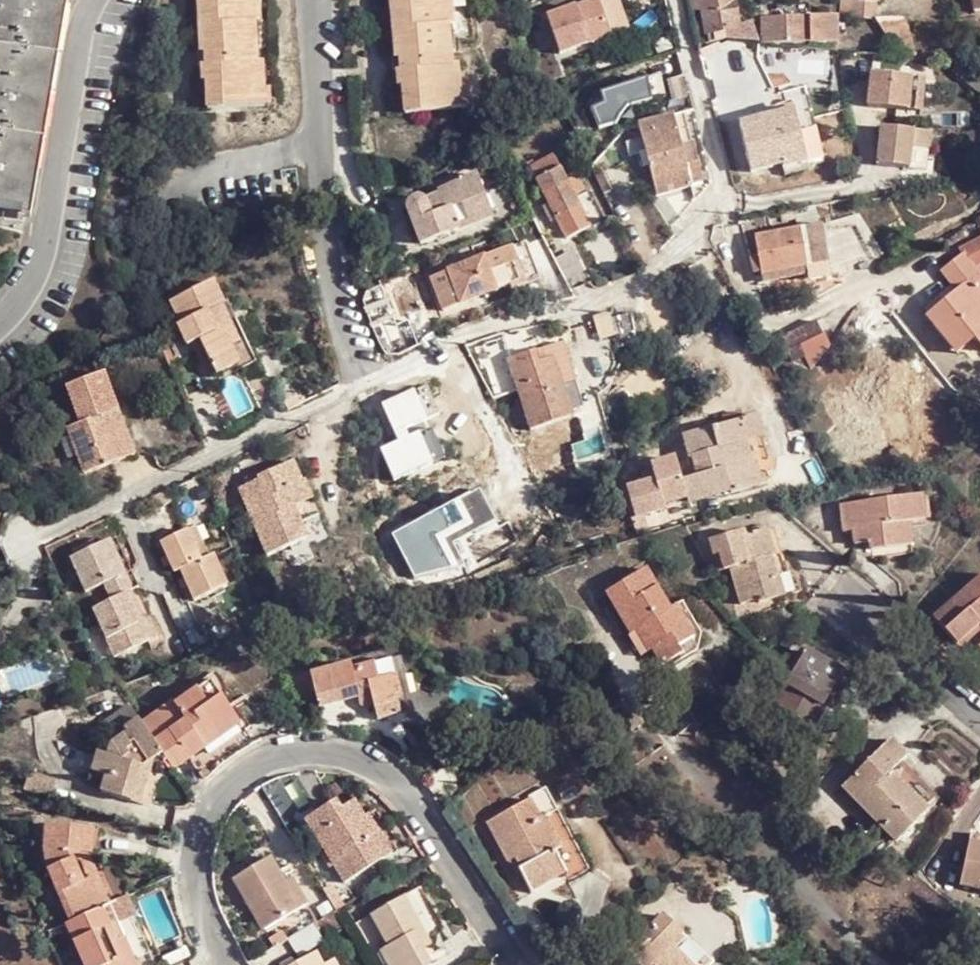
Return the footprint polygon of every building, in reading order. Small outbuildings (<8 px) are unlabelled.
[(0,14),(0,208),(24,212),(61,0),(2,0),(0,14)] [(206,6),(208,24),(200,24),(201,50),(204,50),(204,62),(202,62),(203,81),(207,81),(207,92),(214,92),(214,107),(274,105),(273,78),(267,79),(267,59),(261,59),(261,35),(265,35),(263,0),(206,0),(206,6)] [(545,8),(560,53),(612,36),(600,0),(570,0),(545,8)] [(755,48),(755,40),(753,28),(739,30),(735,0),(688,0),(689,12),(701,12),(703,43),(717,42),(723,44),(755,48)] [(841,16),(874,22),(875,4),(878,4),(878,0),(841,0),(841,16)] [(403,60),(400,61),(401,67),(397,68),(399,87),(402,86),(403,94),(411,95),(412,112),(471,108),(468,80),(463,82),(461,63),(456,63),(454,35),(458,34),(455,2),(397,2),(398,11),(400,28),(398,28),(403,60)] [(199,7),(200,24),(208,24),(206,6),(199,7)] [(881,30),(897,57),(914,58),(905,16),(891,19),(892,25),(881,30)] [(834,17),(760,17),(761,43),(834,42),(834,17)] [(400,56),(400,61),(403,60),(398,28),(393,28),(396,57),(400,56)] [(909,110),(910,78),(869,76),(867,108),(909,110)] [(923,79),(910,78),(909,110),(922,111),(923,79)] [(411,95),(403,94),(405,113),(412,112),(411,95)] [(820,166),(803,94),(788,98),(805,170),(820,166)] [(807,94),(803,94),(820,166),(824,165),(807,94)] [(805,170),(788,98),(788,95),(770,98),(773,112),(738,122),(751,172),(780,165),(782,175),(805,170)] [(654,196),(667,192),(690,187),(699,183),(693,156),(682,158),(679,148),(689,145),(682,115),(671,117),(671,115),(659,119),(658,114),(660,113),(660,112),(657,109),(650,109),(637,113),(635,107),(621,109),(627,130),(635,128),(639,143),(624,147),(626,156),(636,154),(640,170),(646,168),(654,196)] [(932,130),(881,127),(880,165),(912,167),(913,147),(931,148),(932,130)] [(682,158),(693,156),(689,145),(679,148),(682,158)] [(552,153),(529,164),(565,235),(600,220),(587,190),(583,192),(574,174),(564,178),(552,153)] [(807,178),(805,170),(782,175),(784,183),(807,178)] [(409,208),(421,243),(492,215),(477,171),(438,186),(438,189),(440,195),(426,201),(421,198),(416,198),(411,200),(409,204),(409,208)] [(690,187),(667,192),(674,222),(693,203),(690,187)] [(817,206),(797,210),(799,220),(801,229),(821,226),(817,206)] [(825,246),(821,226),(801,229),(804,250),(825,246)] [(804,250),(801,229),(756,238),(762,275),(806,268),(808,267),(804,250)] [(523,240),(429,278),(445,314),(481,300),(479,293),(487,289),(489,295),(539,274),(523,240)] [(808,267),(806,268),(809,282),(831,276),(825,246),(804,250),(808,267)] [(218,279),(174,299),(184,322),(180,323),(191,343),(202,338),(218,373),(242,363),(243,367),(258,359),(232,302),(229,303),(218,279)] [(936,310),(953,331),(962,324),(973,339),(979,335),(979,309),(962,288),(936,310)] [(631,308),(607,314),(615,346),(639,341),(631,308)] [(953,331),(936,310),(926,317),(944,338),(947,335),(953,331)] [(792,355),(827,339),(820,324),(785,339),(792,355)] [(953,331),(965,345),(973,339),(962,324),(953,331)] [(960,349),(965,345),(953,331),(947,335),(960,349)] [(785,339),(778,342),(786,358),(792,355),(785,339)] [(813,369),(829,346),(827,339),(792,355),(786,358),(791,367),(804,360),(813,369)] [(561,342),(510,359),(533,428),(571,415),(563,386),(574,383),(561,342)] [(113,414),(123,409),(109,372),(71,385),(84,421),(74,425),(91,472),(140,454),(129,425),(118,428),(113,414)] [(129,425),(123,409),(113,414),(118,428),(129,425)] [(756,412),(683,433),(689,455),(693,453),(698,471),(682,477),(688,498),(728,486),(730,491),(762,481),(756,461),(752,461),(746,439),(762,433),(756,412)] [(249,486),(242,489),(274,556),(312,538),(298,506),(317,497),(310,479),(304,481),(297,465),(266,478),(264,474),(247,482),(249,486)] [(936,496),(854,507),(857,534),(866,533),(868,546),(883,545),(885,551),(926,546),(924,527),(938,525),(936,496)] [(199,527),(191,531),(198,548),(207,545),(199,527)] [(767,603),(785,599),(780,580),(785,578),(780,559),(793,555),(785,527),(751,534),(750,531),(718,537),(722,554),(728,553),(731,565),(735,564),(745,605),(766,601),(767,603)] [(198,548),(191,531),(163,543),(176,574),(184,570),(196,601),(233,586),(221,557),(213,559),(207,545),(198,548)] [(116,540),(77,557),(91,591),(109,583),(117,600),(147,588),(139,571),(131,573),(116,540)] [(664,588),(673,583),(663,566),(654,570),(664,588)] [(639,636),(644,633),(649,630),(661,650),(672,665),(691,654),(687,646),(698,640),(703,637),(673,583),(664,588),(654,570),(614,595),(639,636)] [(780,580),(785,599),(793,597),(788,577),(785,578),(780,580)] [(977,629),(979,626),(979,578),(940,619),(963,643),(977,629)] [(117,600),(98,607),(118,655),(163,636),(155,618),(149,620),(138,593),(117,600)] [(649,630),(644,633),(656,653),(661,650),(649,630)] [(687,646),(691,654),(703,648),(698,640),(687,646)] [(775,702),(814,728),(828,708),(823,705),(846,673),(811,649),(775,702)] [(349,661),(307,673),(317,710),(338,705),(336,697),(354,692),(356,700),(359,711),(372,708),(375,722),(396,717),(394,706),(399,704),(392,676),(404,673),(399,656),(350,669),(349,661)] [(394,706),(396,717),(413,712),(404,673),(392,676),(399,704),(394,706)] [(828,708),(814,728),(819,731),(854,678),(846,673),(823,705),(828,708)] [(163,754),(174,772),(207,750),(201,741),(235,716),(211,684),(179,707),(176,702),(143,723),(163,754)] [(336,697),(338,705),(356,700),(354,692),(336,697)] [(143,723),(134,708),(104,730),(114,742),(143,723)] [(201,741),(207,750),(208,751),(243,727),(235,716),(201,741)] [(153,763),(163,754),(143,723),(114,742),(110,756),(100,754),(95,772),(108,775),(103,793),(135,803),(143,769),(153,763)] [(872,791),(863,800),(901,840),(941,801),(925,785),(916,795),(894,774),(905,763),(910,757),(894,740),(857,776),(872,791)] [(143,769),(135,803),(141,805),(153,763),(143,769)] [(925,785),(905,763),(894,774),(916,795),(925,785)] [(25,774),(25,787),(52,787),(53,774),(25,774)] [(848,785),(863,800),(872,791),(857,776),(848,785)] [(564,849),(547,817),(544,819),(532,801),(491,823),(512,862),(517,860),(526,877),(535,891),(568,875),(571,881),(592,871),(577,842),(564,849)] [(310,820),(329,855),(339,850),(346,861),(337,867),(348,886),(397,855),(372,815),(367,818),(358,803),(344,811),(339,802),(310,820)] [(561,810),(547,817),(564,849),(577,842),(561,810)] [(71,922),(104,909),(81,854),(93,857),(92,855),(94,829),(48,824),(47,851),(46,861),(49,868),(71,922)] [(972,841),(964,883),(979,886),(979,843),(972,841)] [(339,850),(329,855),(323,858),(330,871),(337,867),(346,861),(339,850)] [(81,854),(104,909),(113,905),(116,905),(93,857),(81,854)] [(272,859),(235,880),(262,934),(307,909),(293,882),(286,886),(272,859)] [(517,860),(512,862),(522,880),(526,877),(517,860)] [(326,895),(337,913),(344,909),(334,891),(326,895)] [(424,955),(419,945),(427,942),(445,933),(426,892),(374,918),(390,951),(384,955),(389,964),(429,964),(424,955)] [(104,909),(128,964),(140,964),(113,905),(104,909)] [(69,923),(86,964),(128,964),(104,909),(71,922),(69,923)] [(666,916),(646,941),(643,938),(629,955),(642,964),(713,964),(719,957),(666,916)] [(313,928),(293,939),(298,949),(320,938),(313,928)] [(419,945),(424,955),(432,950),(427,942),(419,945)] [(317,951),(293,964),(325,964),(317,951)]
